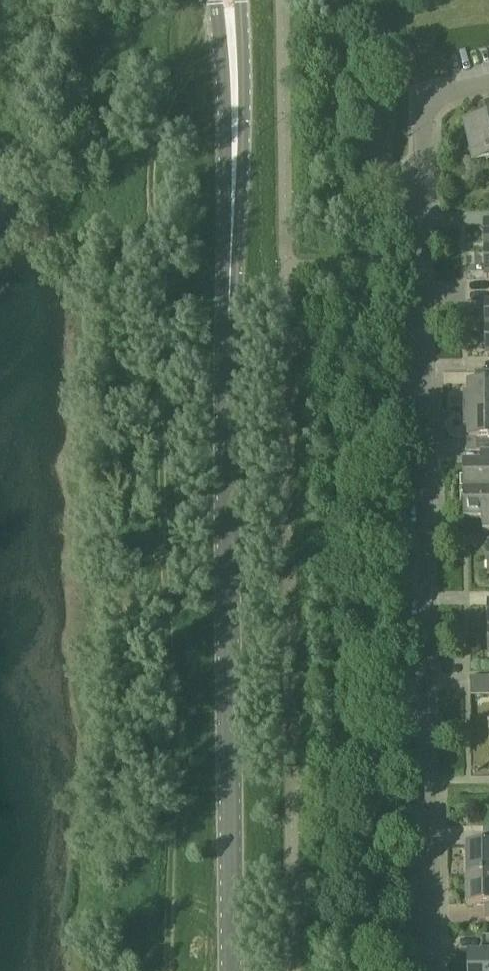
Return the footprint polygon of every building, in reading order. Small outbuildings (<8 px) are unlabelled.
[(465,122),(474,162),(488,159),(488,117),(465,122)] [(476,371),(476,384),(471,384),(471,393),(465,393),(465,411),(488,411),(488,371),(476,371)] [(465,411),(465,429),(470,428),(470,438),(477,438),(477,451),(482,451),(488,451),(488,411),(465,411)] [(482,451),(482,462),(466,463),(466,491),(488,491),(488,451),(482,451)] [(466,491),(466,518),(483,518),(484,530),(488,530),(488,491),(466,491)] [(471,677),(471,696),(488,695),(488,676),(471,677)] [(488,873),(488,830),(487,830),(487,844),(469,845),(469,873),(488,873)] [(469,873),(470,902),(488,902),(488,917),(488,873),(469,873)] [(470,952),(471,970),(488,970),(488,951),(470,952)]
